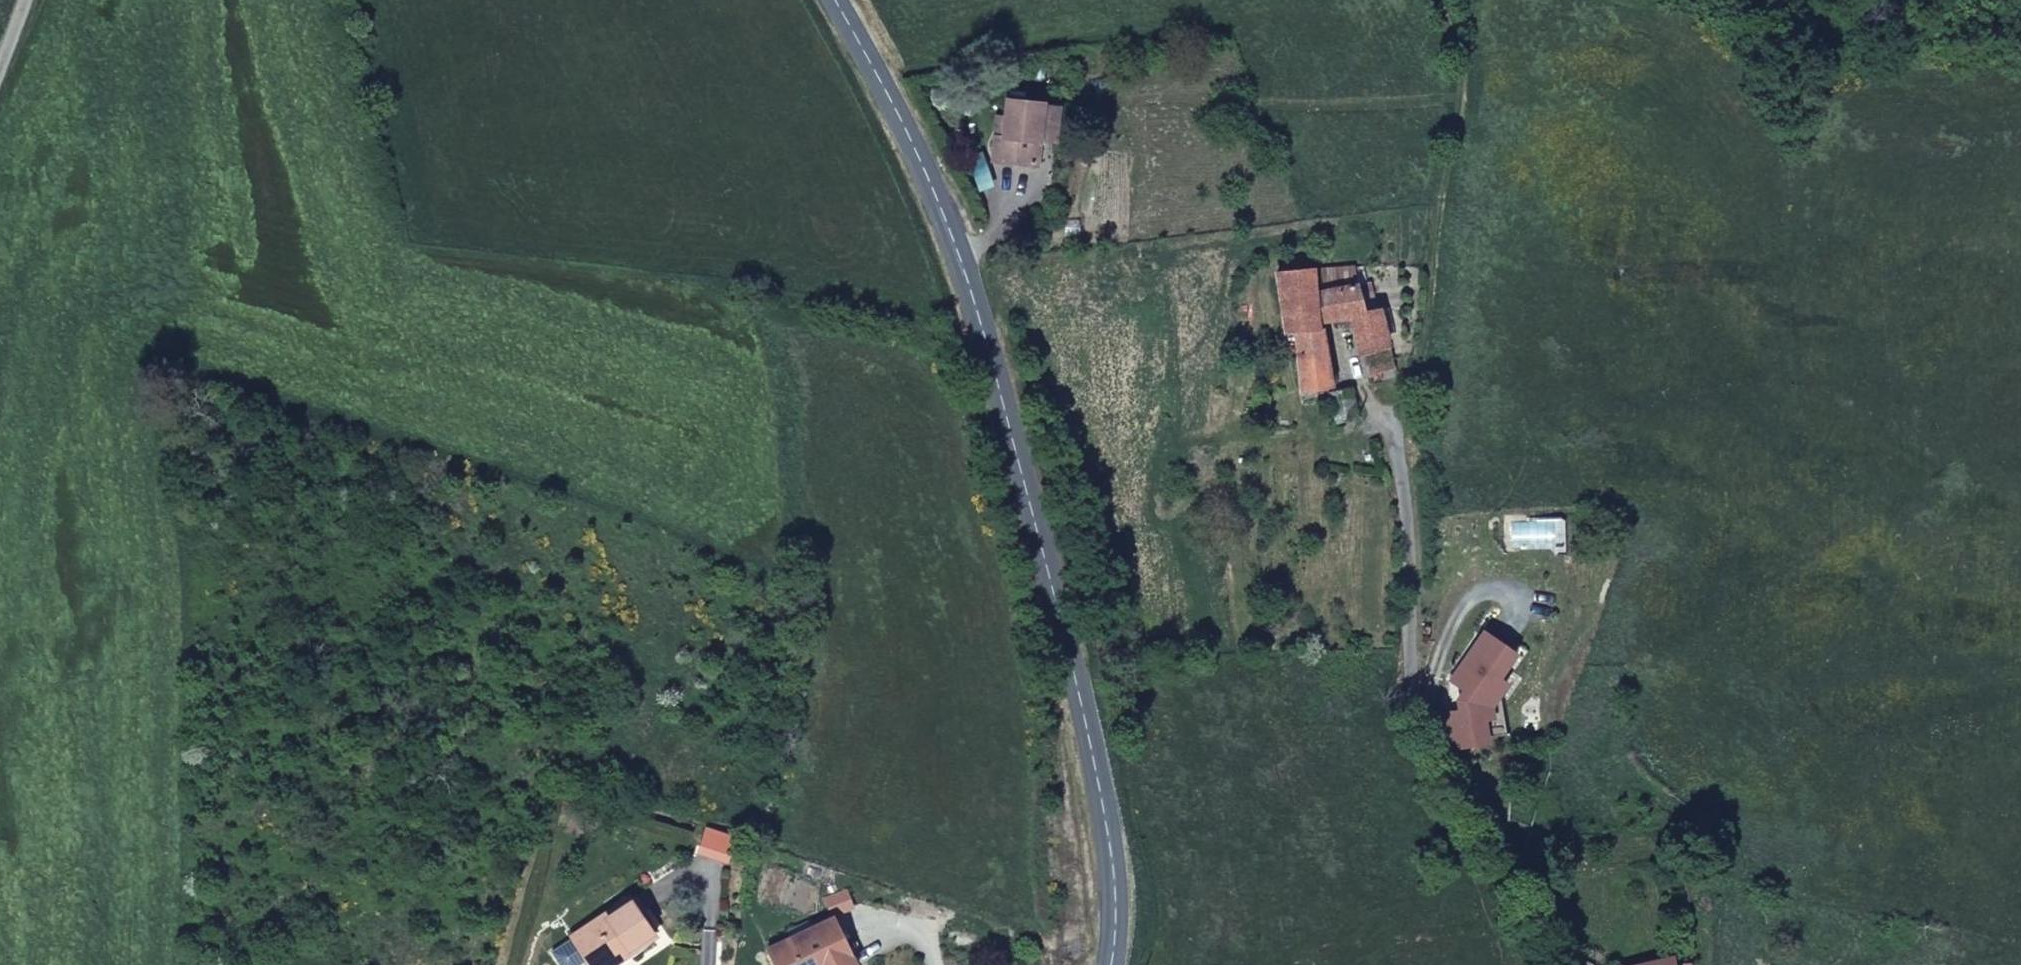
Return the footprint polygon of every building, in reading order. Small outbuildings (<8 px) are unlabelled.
[(974,155),(1018,157),(1020,121),(1036,123),(1037,93),(983,91),(983,127),(974,126),(974,155)] [(1295,325),(1296,383),(1330,380),(1328,318),(1349,313),(1363,310),(1357,280),(1317,285),(1313,263),(1278,266),(1279,324),(1295,325)] [(1380,306),(1363,310),(1349,313),(1355,348),(1363,346),(1385,342),(1380,306)] [(1390,367),(1385,342),(1363,346),(1368,369),(1390,367)] [(1327,385),(1329,416),(1351,417),(1349,384),(1327,385)] [(1482,751),(1478,713),(1441,715),(1445,743),(1467,741),(1468,752),(1482,751)] [(591,964),(599,964),(622,949),(626,954),(656,934),(630,897),(572,937),(591,964)] [(833,919),(769,949),(777,964),(855,964),(833,919)] [(599,964),(618,964),(628,958),(626,954),(622,949),(599,964)]
